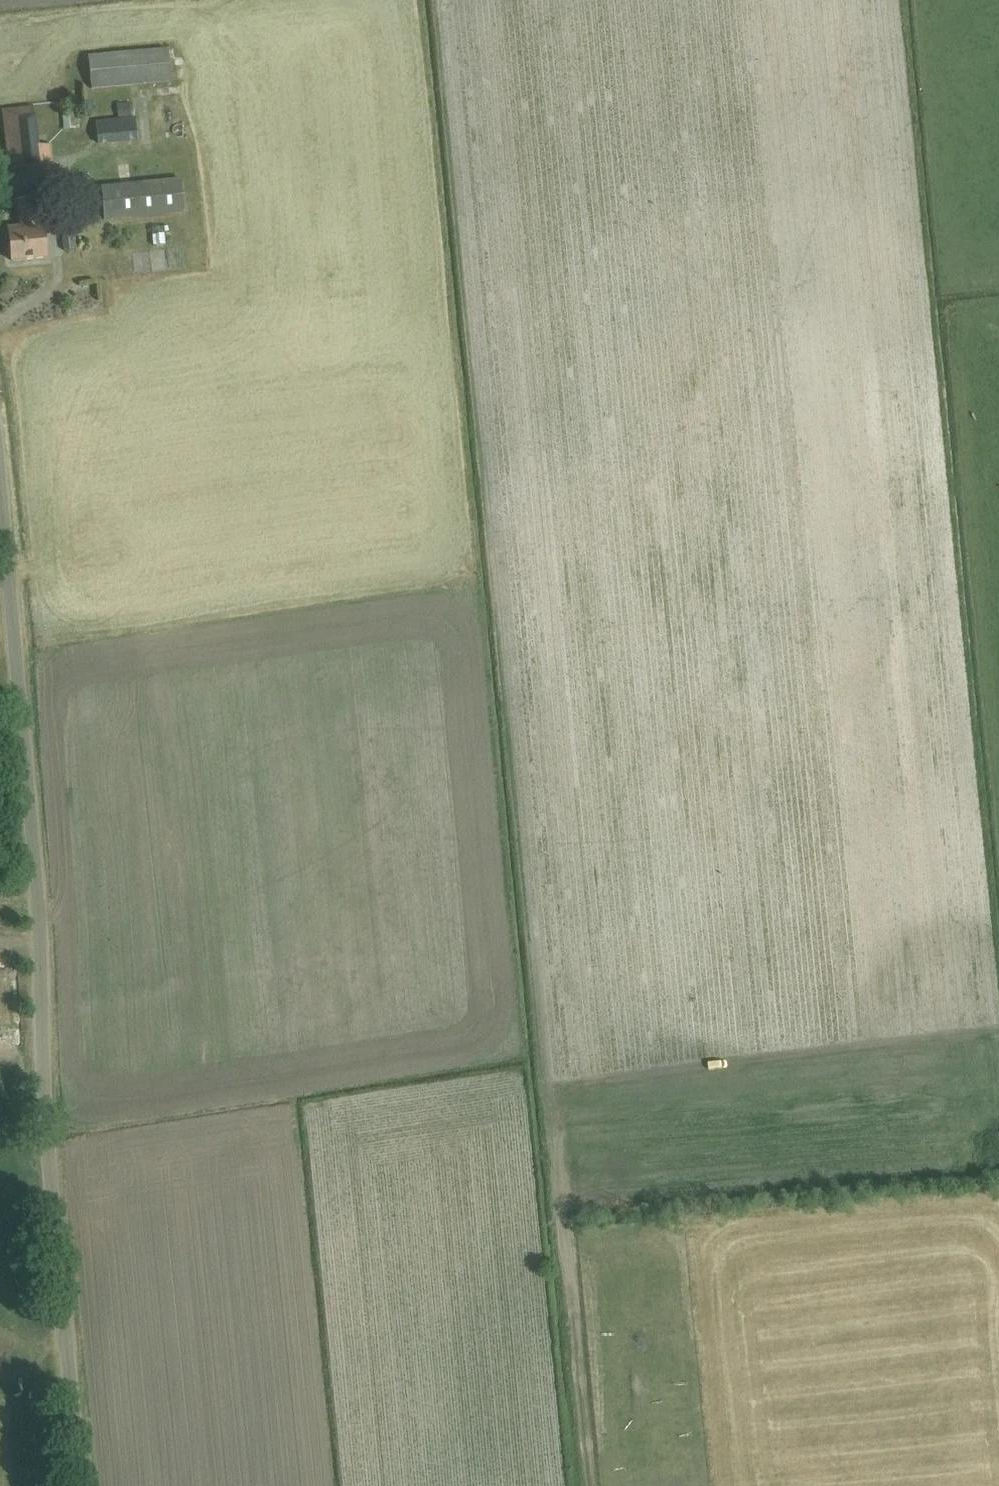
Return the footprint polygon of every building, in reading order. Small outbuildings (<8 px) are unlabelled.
[(91,88),(170,82),(167,48),(88,56),(91,88)] [(8,167),(52,162),(50,145),(35,146),(30,105),(2,108),(8,167)] [(74,110),(62,111),(63,129),(76,128),(74,110)] [(97,145),(137,140),(135,117),(95,121),(97,145)] [(104,221),(184,213),(180,178),(100,186),(104,221)] [(11,261),(45,257),(42,228),(39,228),(35,198),(16,200),(19,226),(7,228),(11,261)]
